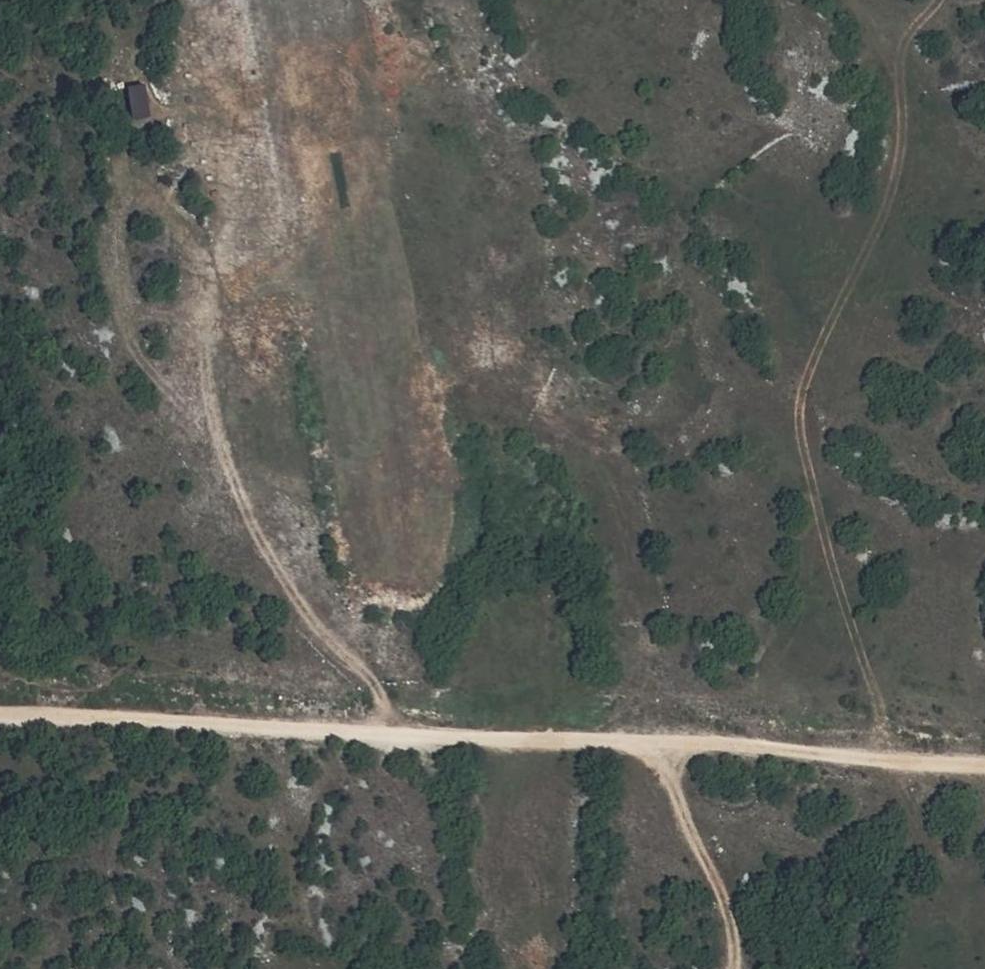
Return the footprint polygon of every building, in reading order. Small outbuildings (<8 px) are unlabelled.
[(130,119),(149,117),(146,83),(127,85),(130,119)]
